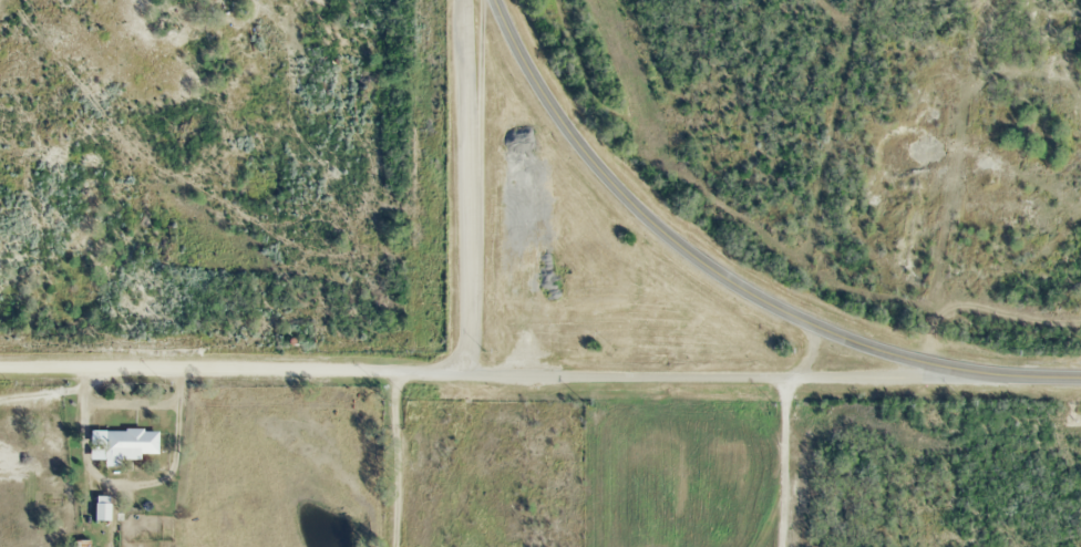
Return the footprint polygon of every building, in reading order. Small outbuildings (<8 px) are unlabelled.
[(157,430),(157,451),(141,450),(141,457),(117,457),(117,464),(103,464),(104,429),(157,430)] [(110,518),(94,517),(94,494),(110,494),(110,518)]
